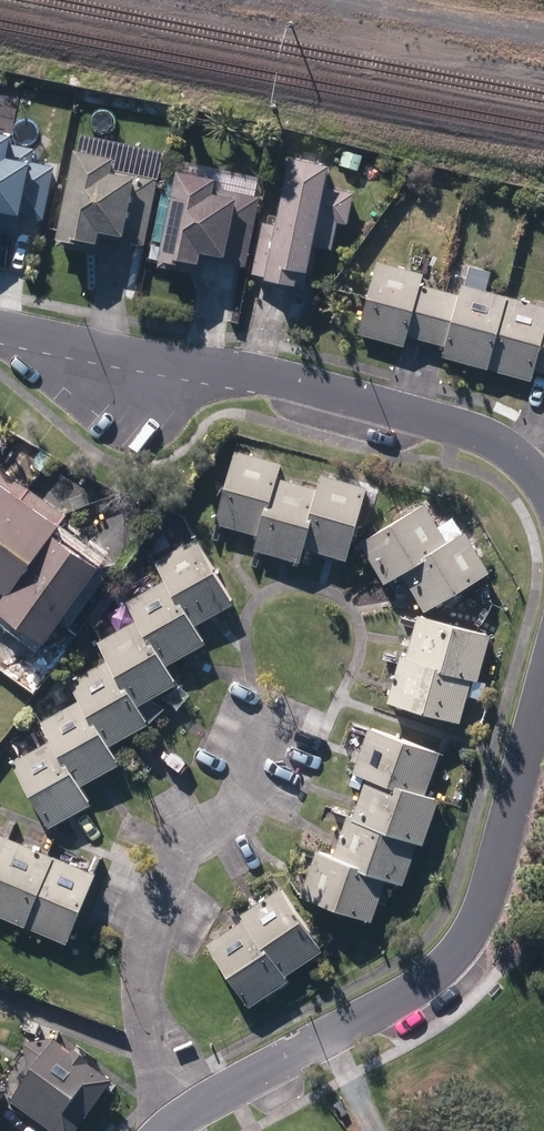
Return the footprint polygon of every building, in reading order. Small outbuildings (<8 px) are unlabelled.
[(53,119),(69,124),(73,109),(58,104),(53,119)] [(18,234),(21,219),(42,225),(55,167),(8,157),(11,142),(0,140),(0,230),(18,234)] [(55,250),(93,258),(98,238),(117,242),(117,245),(143,250),(157,180),(112,171),(113,164),(73,156),(55,250)] [(264,286),(293,291),(296,277),(305,279),(311,251),(331,255),(336,227),(347,229),(353,196),(324,192),(328,171),(287,164),(275,229),(261,226),(252,278),(265,281),(264,286)] [(155,271),(196,280),(200,261),(244,271),(259,201),(213,192),(215,186),(175,178),(155,271)] [(377,265),(357,340),(403,352),(406,340),(425,345),(439,294),(420,289),(423,278),(377,265)] [(513,289),(524,291),(528,277),(516,275),(513,289)] [(458,299),(439,294),(425,345),(444,351),(441,363),(486,375),(506,301),(460,288),(458,299)] [(506,301),(486,375),(535,389),(537,382),(532,380),(534,375),(543,378),(543,311),(506,301)] [(257,536),(272,477),(277,461),(233,450),(228,468),(217,464),(212,482),(223,486),(213,524),(257,536)] [(0,467),(0,619),(39,647),(58,619),(70,628),(115,565),(58,525),(65,514),(0,467)] [(322,475),(318,489),(302,549),(346,560),(365,487),(322,475)] [(318,489),(272,477),(257,536),(253,550),(299,562),(302,549),(318,489)] [(424,503),(358,542),(382,582),(400,572),(448,543),(424,503)] [(182,517),(174,511),(167,521),(175,526),(182,517)] [(448,543),(400,572),(423,611),(489,573),(466,533),(448,543)] [(156,560),(165,577),(194,627),(234,603),(195,537),(156,560)] [(127,601),(137,617),(166,667),(204,645),(194,627),(165,577),(127,601)] [(417,615),(404,659),(470,679),(477,681),(491,636),(417,615)] [(455,623),(469,626),(470,619),(457,616),(455,623)] [(99,640),(109,658),(137,706),(175,684),(166,667),(137,617),(99,640)] [(70,680),(81,698),(109,747),(148,724),(137,706),(109,658),(70,680)] [(470,679),(404,659),(399,658),(386,700),(457,722),(470,679)] [(41,722),(51,739),(80,788),(119,766),(109,747),(81,698),(41,722)] [(366,779),(395,789),(396,784),(425,795),(440,752),(369,727),(352,774),(366,779)] [(80,788),(51,739),(11,762),(49,827),(89,804),(80,788)] [(396,784),(395,789),(366,779),(352,816),(347,815),(346,818),(418,844),(422,845),(439,800),(425,795),(396,784)] [(403,884),(418,844),(346,818),(332,856),(357,866),(356,871),(385,882),(386,878),(403,884)] [(0,834),(0,907),(25,844),(0,834)] [(25,844),(0,907),(0,917),(24,927),(54,856),(25,844)] [(357,866),(332,856),(316,850),(300,896),(371,922),(385,882),(356,871),(357,866)] [(94,874),(54,856),(24,927),(65,944),(94,874)] [(247,918),(286,976),(323,951),(280,887),(243,912),(247,918)] [(286,976),(247,918),(206,945),(248,1008),(289,980),(286,976)] [(45,1130),(78,1130),(111,1084),(87,1067),(89,1065),(76,1056),(81,1050),(59,1035),(9,1105),(45,1130)]
